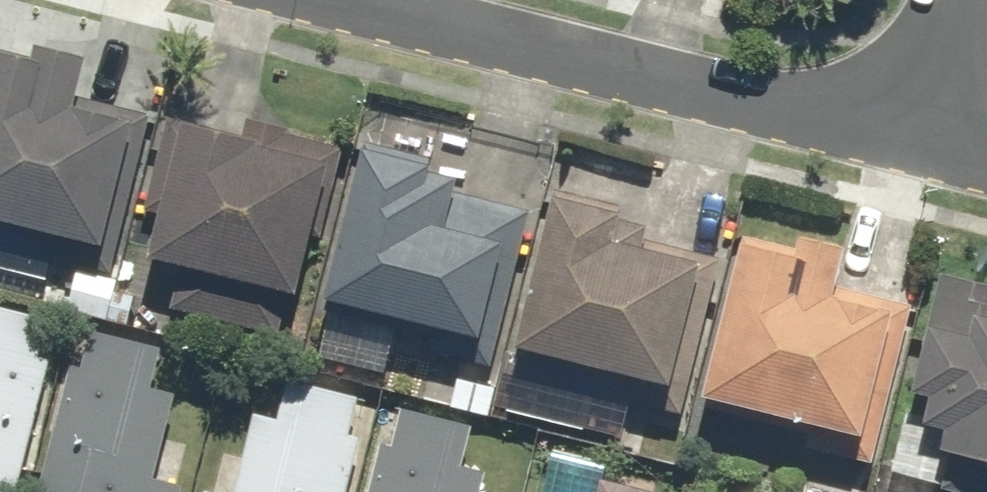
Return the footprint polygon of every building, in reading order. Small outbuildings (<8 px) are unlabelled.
[(0,50),(0,267),(5,246),(110,272),(149,114),(114,105),(112,113),(71,103),(83,56),(45,46),(31,43),(28,56),(0,50)] [(286,128),(262,122),(257,142),(176,122),(143,255),(169,262),(166,274),(178,276),(170,308),(274,334),(284,293),(293,296),(330,148),(284,137),(286,128)] [(331,301),(318,356),(387,372),(400,319),(498,342),(529,212),(450,193),(453,178),(425,172),(429,159),(359,142),(322,299),(331,301)] [(589,368),(621,375),(616,398),(681,413),(715,263),(639,246),(644,226),(616,220),(619,208),(549,192),(502,401),(578,418),(589,368)] [(705,407),(737,416),(740,405),(808,423),(802,445),(868,463),(912,302),(873,291),(869,305),(829,294),(842,245),(792,231),(789,245),(743,233),(699,395),(707,397),(705,407)] [(129,324),(135,295),(114,291),(116,278),(76,270),(67,312),(129,324)] [(970,300),(974,282),(939,274),(889,474),(963,491),(986,491),(986,305),(970,300)] [(46,357),(35,354),(43,316),(0,307),(0,491),(17,491),(46,357)] [(68,366),(34,491),(178,491),(180,484),(152,477),(174,394),(150,387),(161,346),(90,328),(79,369),(68,366)] [(494,377),(446,376),(446,414),(493,415),(494,377)] [(286,379),(277,420),(253,414),(235,491),(345,491),(358,439),(347,436),(356,395),(286,379)] [(375,442),(363,491),(479,491),(485,468),(464,463),(473,424),(398,405),(388,445),(375,442)] [(672,487),(569,462),(562,491),(670,491),(672,487)]
